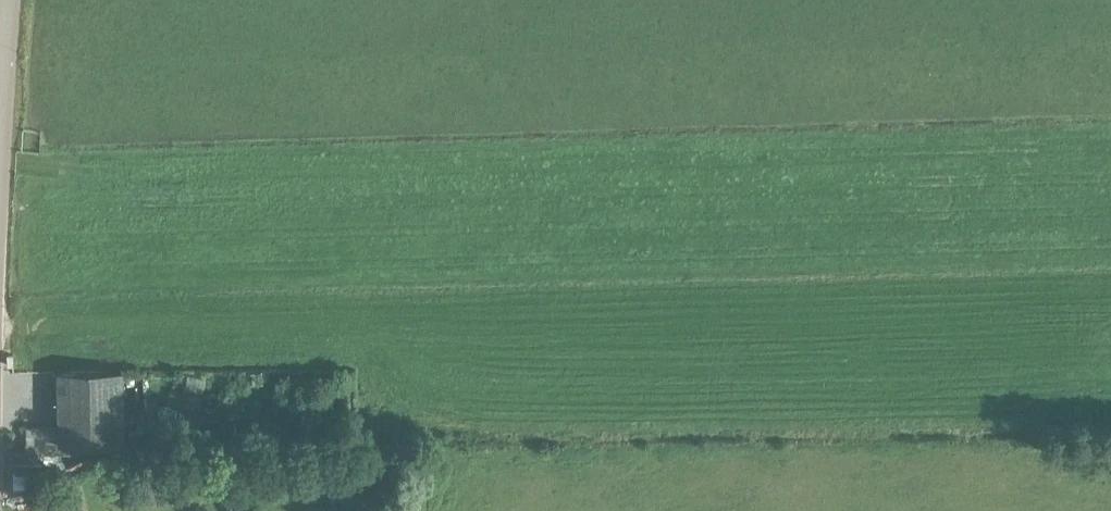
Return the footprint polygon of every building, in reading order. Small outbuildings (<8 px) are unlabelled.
[(57,370),(58,427),(59,455),(85,454),(85,443),(125,442),(124,369),(57,370)] [(27,452),(17,452),(17,470),(40,469),(40,455),(59,455),(58,427),(27,427),(27,452)] [(170,488),(163,489),(165,499),(171,498),(170,488)]
